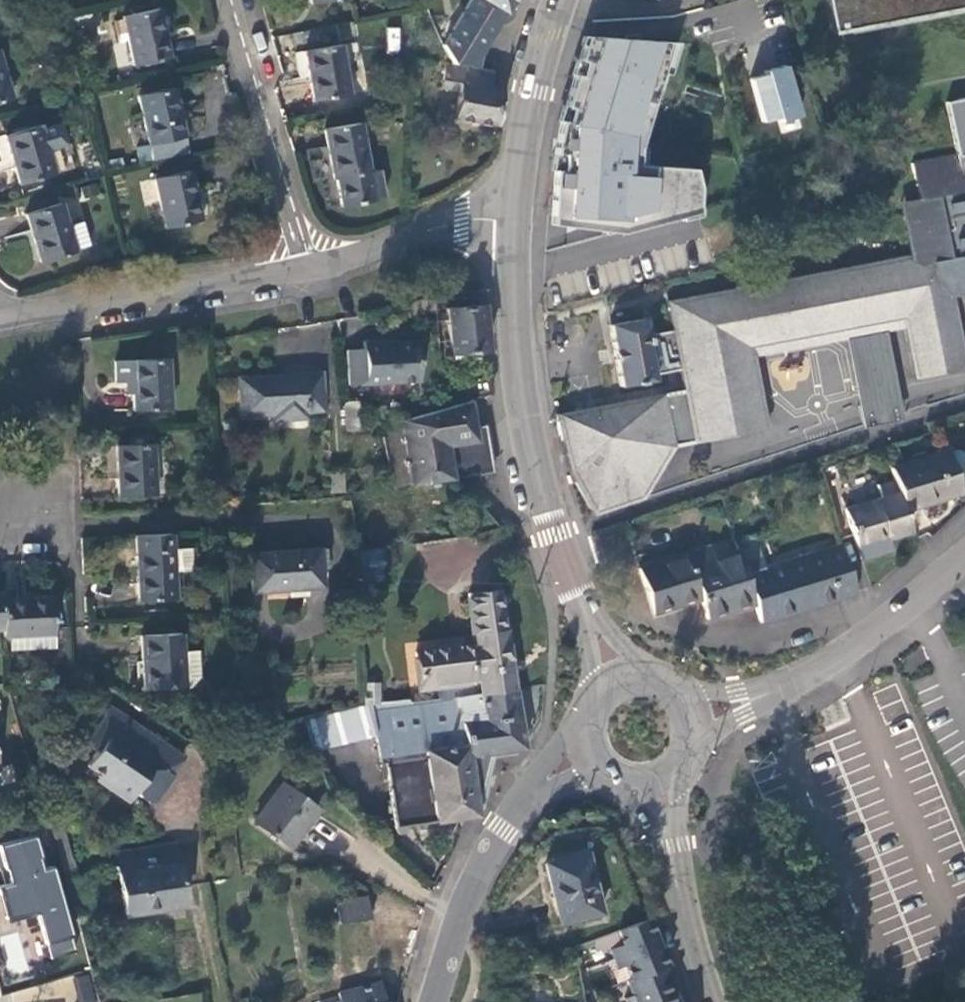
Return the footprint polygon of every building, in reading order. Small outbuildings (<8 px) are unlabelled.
[(443,41),(451,63),(470,66),(494,26),(509,0),(468,0),(443,41)] [(904,22),(896,0),(838,0),(843,17),(848,37),(904,22)] [(904,22),(906,21),(900,0),(896,0),(904,22)] [(154,12),(119,19),(130,68),(164,59),(154,12)] [(399,27),(387,27),(388,49),(399,49),(399,27)] [(307,53),(317,102),(352,94),(341,45),(307,53)] [(12,99),(0,58),(0,102),(12,99)] [(488,87),(490,70),(470,66),(451,63),(445,62),(442,86),(458,89),(454,117),(494,124),(495,114),(500,89),(488,87)] [(544,217),(542,229),(575,233),(582,177),(610,180),(611,178),(620,179),(623,159),(613,157),(615,142),(634,144),(643,70),(587,64),(582,106),(579,122),(555,119),(544,217)] [(749,75),(760,124),(777,120),(779,128),(805,122),(793,66),(749,75)] [(171,90),(135,98),(146,146),(181,137),(171,90)] [(951,159),(954,170),(915,182),(920,203),(906,207),(916,249),(921,267),(934,264),(944,300),(961,296),(964,295),(964,101),(944,106),(957,158),(951,159)] [(357,122),(322,130),(334,179),(338,178),(345,206),(378,198),(377,196),(384,194),(378,168),(368,171),(357,122)] [(40,127),(4,137),(19,186),(54,175),(47,152),(67,147),(60,125),(41,131),(40,127)] [(954,170),(951,159),(912,168),(915,182),(954,170)] [(189,173),(153,180),(163,229),(199,221),(189,173)] [(61,205),(24,216),(38,265),(74,254),(74,251),(88,247),(82,223),(67,227),(61,205)] [(648,274),(713,257),(702,212),(578,244),(587,281),(646,267),(648,274)] [(916,249),(668,300),(672,326),(646,330),(644,319),(609,325),(614,359),(618,386),(654,380),(652,369),(679,365),(685,390),(558,415),(571,471),(596,515),(645,498),(676,446),(769,426),(753,347),(909,315),(925,381),(964,371),(964,314),(961,296),(944,300),(934,264),(921,267),(916,249)] [(480,305),(445,309),(449,355),(484,351),(481,316),(480,305)] [(360,351),(342,352),(344,387),(415,381),(412,342),(378,345),(378,342),(359,344),(360,351)] [(170,357),(134,358),(137,408),(172,407),(170,357)] [(320,378),(237,381),(239,419),(271,418),(272,423),(304,422),(304,416),(322,415),(320,378)] [(440,408),(399,420),(410,486),(488,473),(483,437),(481,426),(468,428),(464,401),(455,404),(440,408)] [(345,404),(346,430),(358,430),(357,403),(345,404)] [(155,442),(119,445),(120,478),(121,495),(157,493),(155,442)] [(942,452),(887,469),(891,482),(899,511),(955,494),(953,487),(962,483),(964,478),(959,456),(952,452),(943,454),(942,452)] [(853,547),(906,531),(899,511),(891,482),(874,487),(877,498),(841,510),(853,547)] [(173,550),(172,534),(134,536),(135,547),(137,601),(174,599),(173,572),(191,571),(190,550),(173,550)] [(805,606),(852,592),(847,577),(838,545),(792,559),(805,606)] [(705,620),(753,605),(741,564),(736,550),(713,557),(710,548),(686,556),(699,600),(705,620)] [(318,590),(316,551),(245,555),(245,560),(247,594),(318,590)] [(653,614),(699,600),(686,556),(639,570),(653,614)] [(741,564),(753,605),(757,621),(805,606),(792,559),(763,567),(760,559),(741,564)] [(435,684),(437,696),(512,685),(503,627),(502,627),(499,608),(496,588),(466,593),(473,641),(417,650),(421,678),(435,677),(435,684)] [(1,613),(2,642),(2,649),(10,649),(11,662),(53,660),(51,611),(35,612),(1,613)] [(179,636),(139,637),(140,649),(142,690),(186,689),(196,677),(195,652),(180,652),(179,636)] [(435,677),(421,678),(422,685),(435,684),(435,677)] [(379,684),(361,686),(361,701),(353,708),(374,705),(381,704),(379,684)] [(437,696),(381,704),(374,705),(389,826),(474,815),(489,752),(521,747),(512,685),(437,696)] [(109,705),(83,742),(95,750),(85,764),(98,773),(97,775),(129,797),(132,793),(147,803),(151,803),(170,777),(166,774),(179,755),(109,705)] [(345,714),(307,725),(313,748),(351,737),(345,714)] [(288,781),(257,817),(291,845),(321,810),(288,781)] [(38,915),(46,958),(75,953),(59,865),(45,868),(40,837),(0,844),(0,878),(7,920),(38,915)] [(172,845),(103,854),(106,872),(116,870),(120,913),(180,906),(172,845)] [(587,853),(546,862),(560,922),(601,913),(587,853)] [(366,895),(355,896),(335,899),(347,973),(379,967),(366,895)] [(673,990),(664,967),(666,965),(650,918),(574,944),(577,963),(591,1001),(677,1001),(673,990)] [(75,977),(79,1001),(95,1001),(90,974),(75,977)] [(378,982),(336,992),(338,1001),(383,1001),(378,982)]
